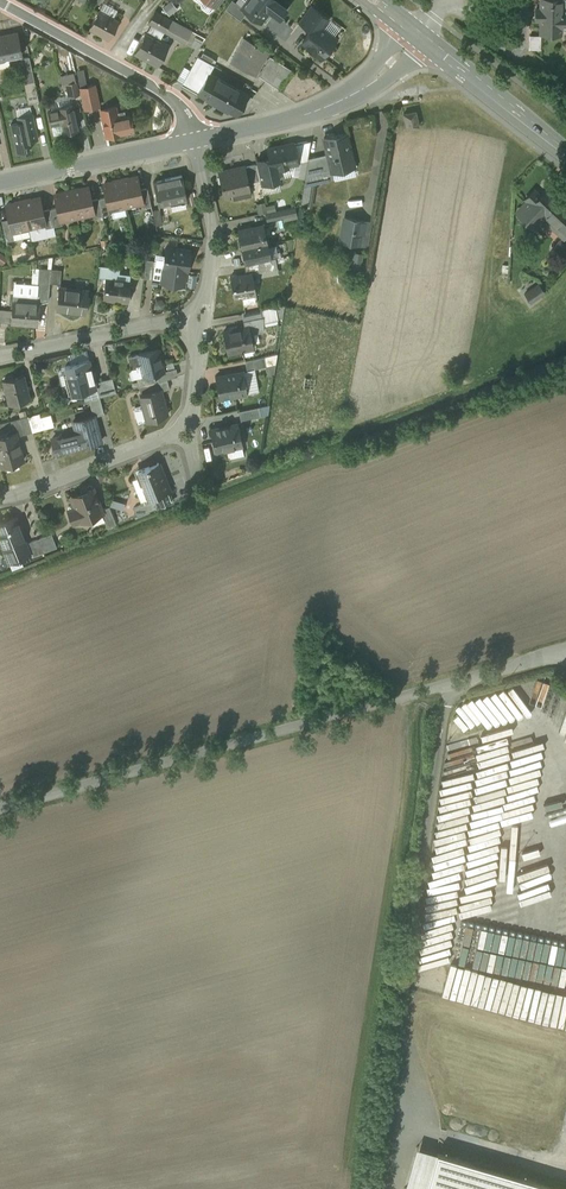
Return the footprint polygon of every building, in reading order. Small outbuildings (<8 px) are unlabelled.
[(215,5),(208,0),(196,0),(201,4),(201,7),(209,13),(215,5)] [(233,0),(231,0),(225,8),(240,20),(247,11),(242,8),(243,7),(236,2),(233,0)] [(242,8),(247,11),(260,21),(269,10),(270,9),(269,9),(273,4),(277,0),(276,0),(248,0),(243,7),(242,8)] [(270,9),(269,10),(279,18),(287,8),(277,1),(277,0),(273,4),(269,9),(270,9)] [(540,8),(536,8),(536,9),(536,19),(535,19),(535,20),(540,20),(540,33),(560,33),(561,27),(565,27),(565,12),(565,3),(560,3),(560,0),(540,0),(540,8)] [(176,9),(170,2),(164,7),(170,14),(176,9)] [(328,18),(312,6),(300,22),(311,30),(316,23),(321,27),(327,19),(328,19),(328,18)] [(119,21),(99,10),(89,28),(109,38),(119,21)] [(171,19),(155,11),(149,22),(164,31),(171,19)] [(327,19),(321,27),(333,37),(340,27),(328,18),(328,19),(327,19)] [(321,27),(316,23),(311,30),(302,41),(308,46),(307,47),(315,52),(322,57),(328,49),(330,49),(335,43),(335,41),(336,39),(333,37),(321,27)] [(159,40),(147,33),(146,32),(135,53),(136,52),(148,59),(148,60),(157,65),(169,44),(159,39),(159,40)] [(0,37),(0,54),(4,53),(5,56),(8,56),(21,53),(17,33),(0,37)] [(532,34),(532,49),(544,49),(544,34),(532,34)] [(249,41),(244,38),(231,61),(255,75),(268,52),(263,49),(253,67),(239,59),(249,41)] [(250,41),(244,38),(249,41),(239,59),(253,67),(263,49),(268,52),(268,51),(250,41)] [(0,54),(0,65),(10,63),(8,56),(5,56),(4,53),(0,54)] [(201,57),(198,55),(182,84),(197,93),(209,72),(210,73),(214,64),(211,63),(214,58),(203,53),(201,57)] [(292,70),(270,55),(259,75),(279,88),(288,75),(292,70)] [(30,56),(21,58),(25,73),(25,72),(33,71),(30,56)] [(33,71),(25,72),(27,82),(35,80),(33,71)] [(210,73),(209,72),(197,93),(237,115),(243,105),(248,94),(249,94),(210,73)] [(27,82),(24,82),(29,103),(39,101),(35,80),(27,82)] [(76,81),(67,83),(68,88),(67,88),(69,96),(79,94),(76,81)] [(95,84),(81,87),(85,108),(99,105),(95,84)] [(243,105),(246,107),(252,96),(248,94),(243,105)] [(30,105),(16,109),(17,116),(32,113),(30,105)] [(73,105),(58,108),(58,109),(49,111),(52,124),(61,122),(64,132),(64,133),(78,129),(73,105)] [(118,119),(116,106),(100,109),(106,136),(121,133),(121,132),(133,130),(130,116),(118,119)] [(415,111),(403,113),(407,128),(419,126),(415,111)] [(17,116),(17,117),(23,142),(38,139),(32,113),(17,116)] [(61,122),(52,124),(54,134),(64,132),(61,122)] [(346,131),(324,137),(327,152),(332,171),(354,166),(346,131)] [(311,139),(293,143),(297,162),(300,161),(307,159),(308,157),(311,139)] [(293,143),(279,146),(278,145),(268,147),(270,157),(272,168),(276,168),(295,163),(297,163),(297,162),(293,143)] [(327,152),(308,157),(307,159),(305,172),(305,174),(305,177),(314,175),(332,171),(327,152)] [(270,157),(256,160),(256,163),(261,183),(279,179),(278,178),(276,168),(272,168),(270,157)] [(307,159),(300,161),(298,173),(305,174),(305,172),(307,159)] [(256,163),(245,166),(248,182),(260,179),(256,163)] [(295,163),(276,168),(278,178),(293,175),(295,163)] [(245,165),(218,171),(223,193),(231,191),(232,191),(232,190),(249,187),(248,182),(245,166),(245,165)] [(355,174),(354,166),(332,171),(314,175),(313,183),(355,174)] [(181,174),(153,181),(158,203),(186,197),(181,174)] [(313,183),(314,175),(305,177),(305,178),(301,204),(310,206),(313,183)] [(137,176),(125,178),(125,177),(120,178),(126,205),(142,202),(143,201),(140,188),(137,176)] [(115,181),(103,183),(106,196),(109,209),(110,209),(126,205),(120,178),(115,180),(115,181)] [(88,186),(77,189),(76,188),(71,189),(77,216),(93,212),(94,212),(91,199),(88,186)] [(151,204),(147,187),(140,188),(143,201),(142,202),(143,206),(151,204)] [(249,187),(232,190),(232,191),(231,191),(233,198),(251,195),(249,187)] [(534,189),(525,198),(528,200),(516,212),(533,227),(539,221),(539,218),(542,214),(548,219),(562,203),(547,188),(540,195),(534,189)] [(71,189),(66,190),(66,191),(55,194),(57,206),(60,219),(61,219),(77,216),(71,189)] [(106,196),(99,198),(103,215),(111,213),(110,209),(109,209),(106,196)] [(40,197),(28,199),(23,200),(29,226),(45,223),(43,210),(40,197)] [(99,198),(91,199),(94,212),(93,212),(94,217),(103,215),(99,198)] [(23,200),(18,201),(18,202),(6,204),(9,218),(12,230),(29,226),(23,200)] [(562,203),(548,219),(545,221),(563,238),(565,235),(565,207),(562,203)] [(295,205),(285,208),(287,216),(283,217),(284,220),(297,217),(295,205)] [(60,219),(57,206),(50,208),(54,225),(62,224),(61,219),(60,219)] [(50,208),(43,210),(45,223),(46,227),(54,225),(50,208)] [(159,208),(152,209),(155,224),(163,223),(159,208)] [(285,208),(266,212),(267,220),(283,217),(287,216),(285,208)] [(363,220),(344,217),(340,240),(359,244),(363,220)] [(6,240),(14,239),(12,230),(9,218),(2,220),(6,240)] [(363,220),(359,244),(366,245),(371,221),(363,220)] [(262,224),(239,230),(239,231),(242,246),(242,247),(243,247),(243,248),(267,243),(262,224)] [(31,235),(29,226),(12,230),(14,239),(31,235)] [(267,243),(243,248),(246,262),(245,262),(246,263),(270,258),(267,243)] [(190,250),(166,246),(165,255),(163,267),(164,267),(162,280),(162,283),(163,283),(164,278),(184,281),(185,270),(187,271),(190,250)] [(362,269),(366,253),(356,251),(352,267),(362,269)] [(155,265),(163,267),(165,255),(156,254),(156,260),(155,265)] [(270,258),(246,263),(244,263),(246,273),(251,272),(252,273),(276,268),(275,257),(270,258)] [(147,259),(138,258),(136,277),(145,278),(147,259)] [(156,260),(147,259),(145,278),(153,279),(153,278),(155,265),(156,260)] [(106,277),(131,280),(131,275),(116,273),(117,266),(99,264),(97,276),(106,277)] [(163,267),(155,265),(153,278),(162,280),(164,267),(163,267)] [(14,294),(37,296),(39,268),(33,267),(32,283),(15,282),(14,294)] [(51,269),(39,268),(37,296),(36,303),(40,303),(40,300),(41,282),(50,283),(51,269)] [(62,269),(51,269),(50,283),(60,284),(62,269)] [(246,273),(230,276),(232,287),(234,297),(242,296),(254,293),(256,293),(253,282),(252,273),(251,272),(246,273)] [(131,280),(106,277),(103,298),(104,298),(104,297),(116,298),(115,300),(128,301),(131,280)] [(50,283),(41,282),(40,300),(48,300),(50,283)] [(88,290),(59,286),(57,309),(86,312),(88,290)] [(254,293),(242,296),(244,305),(256,302),(254,293)] [(14,294),(13,294),(12,310),(11,322),(38,324),(40,303),(36,303),(37,296),(14,294)] [(274,306),(260,309),(262,317),(276,314),(274,306)] [(11,322),(12,310),(0,309),(0,322),(11,322)] [(260,309),(242,312),(243,321),(262,317),(260,309)] [(262,317),(243,321),(245,326),(249,325),(250,333),(263,330),(263,322),(277,319),(276,314),(262,317)] [(245,326),(223,331),(227,352),(243,349),(243,346),(251,344),(252,347),(253,347),(250,333),(249,325),(245,326)] [(158,348),(137,353),(138,354),(128,356),(131,368),(141,366),(144,375),(143,375),(143,376),(156,373),(164,371),(164,370),(158,349),(159,349),(158,348)] [(71,364),(89,360),(87,349),(67,353),(71,364)] [(264,357),(245,360),(247,370),(266,366),(264,357)] [(71,364),(65,366),(72,394),(83,391),(96,387),(95,382),(89,360),(71,364)] [(156,373),(159,381),(178,376),(176,368),(164,371),(156,373)] [(242,371),(216,376),(220,397),(246,393),(246,392),(245,392),(243,383),(244,383),(242,371)] [(143,376),(137,377),(139,386),(159,381),(156,373),(143,376)] [(24,375),(3,380),(9,404),(30,398),(24,375)] [(112,377),(102,380),(106,395),(116,392),(112,377)] [(106,395),(102,380),(95,382),(96,387),(83,391),(85,400),(89,399),(100,396),(106,395)] [(159,381),(139,386),(141,394),(161,388),(159,381)] [(141,394),(140,394),(147,420),(168,414),(161,388),(141,394)] [(100,396),(89,399),(93,415),(93,416),(104,413),(100,396)] [(259,406),(238,410),(240,419),(261,415),(259,406)] [(39,413),(28,416),(32,432),(46,428),(46,427),(44,428),(41,417),(43,416),(40,416),(39,413)] [(93,415),(73,421),(74,421),(80,445),(80,446),(101,440),(101,439),(101,440),(98,429),(97,430),(93,416),(93,415)] [(28,416),(12,420),(15,432),(16,432),(17,436),(32,432),(28,416)] [(237,423),(211,429),(216,451),(242,445),(237,423)] [(0,436),(0,461),(1,465),(23,459),(17,436),(16,432),(15,432),(0,436)] [(157,464),(149,467),(149,466),(137,470),(139,476),(143,485),(144,485),(149,498),(167,490),(169,490),(165,478),(164,479),(158,464),(159,464),(158,462),(157,463),(157,464)] [(141,501),(148,498),(149,498),(144,485),(143,485),(139,476),(132,479),(141,501)] [(93,488),(71,496),(75,507),(72,508),(71,511),(73,519),(77,520),(80,519),(80,520),(101,512),(102,512),(101,509),(93,488)] [(149,498),(148,498),(149,500),(151,500),(154,508),(172,501),(167,490),(149,498)] [(149,500),(133,507),(137,515),(154,508),(151,500),(149,500)] [(109,506),(101,509),(102,512),(101,512),(107,527),(116,523),(109,506)] [(1,541),(9,561),(20,557),(30,553),(26,543),(16,517),(0,523),(0,526),(5,539),(1,541)] [(46,535),(38,538),(44,552),(52,549),(46,535)] [(38,538),(26,543),(30,553),(32,552),(34,556),(44,552),(38,538)] [(20,557),(9,561),(12,568),(23,564),(20,557)] [(487,691),(473,700),(490,727),(505,718),(487,691)] [(437,1151),(426,1188),(565,1188),(437,1151)]
